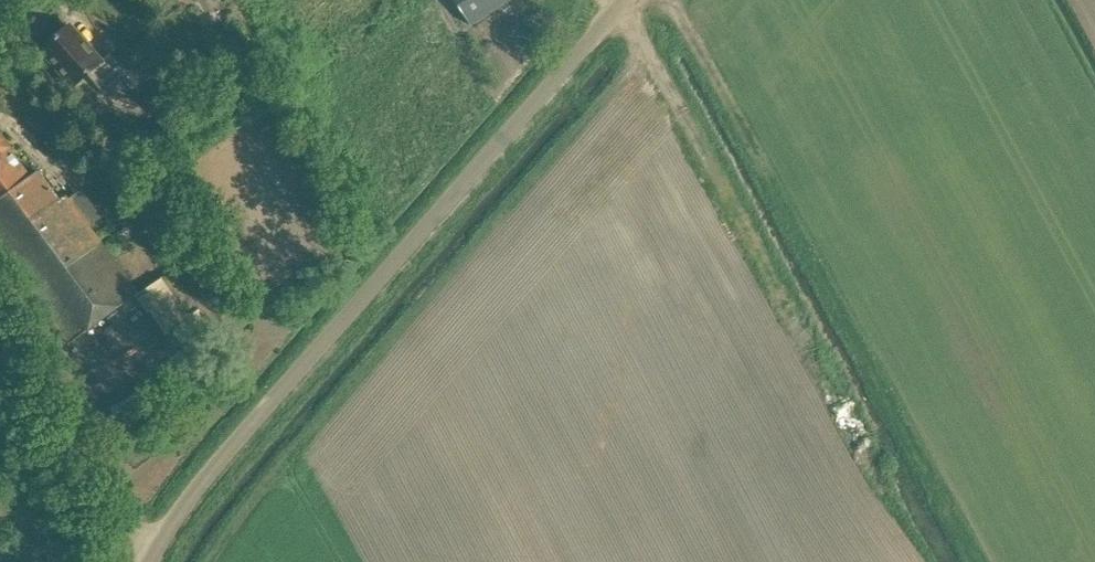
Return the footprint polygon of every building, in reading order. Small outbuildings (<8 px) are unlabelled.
[(470,27),(510,0),(452,0),(470,27)] [(101,63),(70,28),(54,41),(52,39),(43,47),(45,49),(42,52),(82,97),(96,85),(106,97),(129,76),(139,88),(152,78),(128,49),(116,60),(111,55),(101,63)] [(70,346),(135,297),(144,309),(146,308),(164,334),(198,310),(171,273),(139,295),(86,224),(98,215),(80,192),(69,201),(66,197),(60,202),(37,173),(30,178),(0,138),(0,252),(70,346)]
